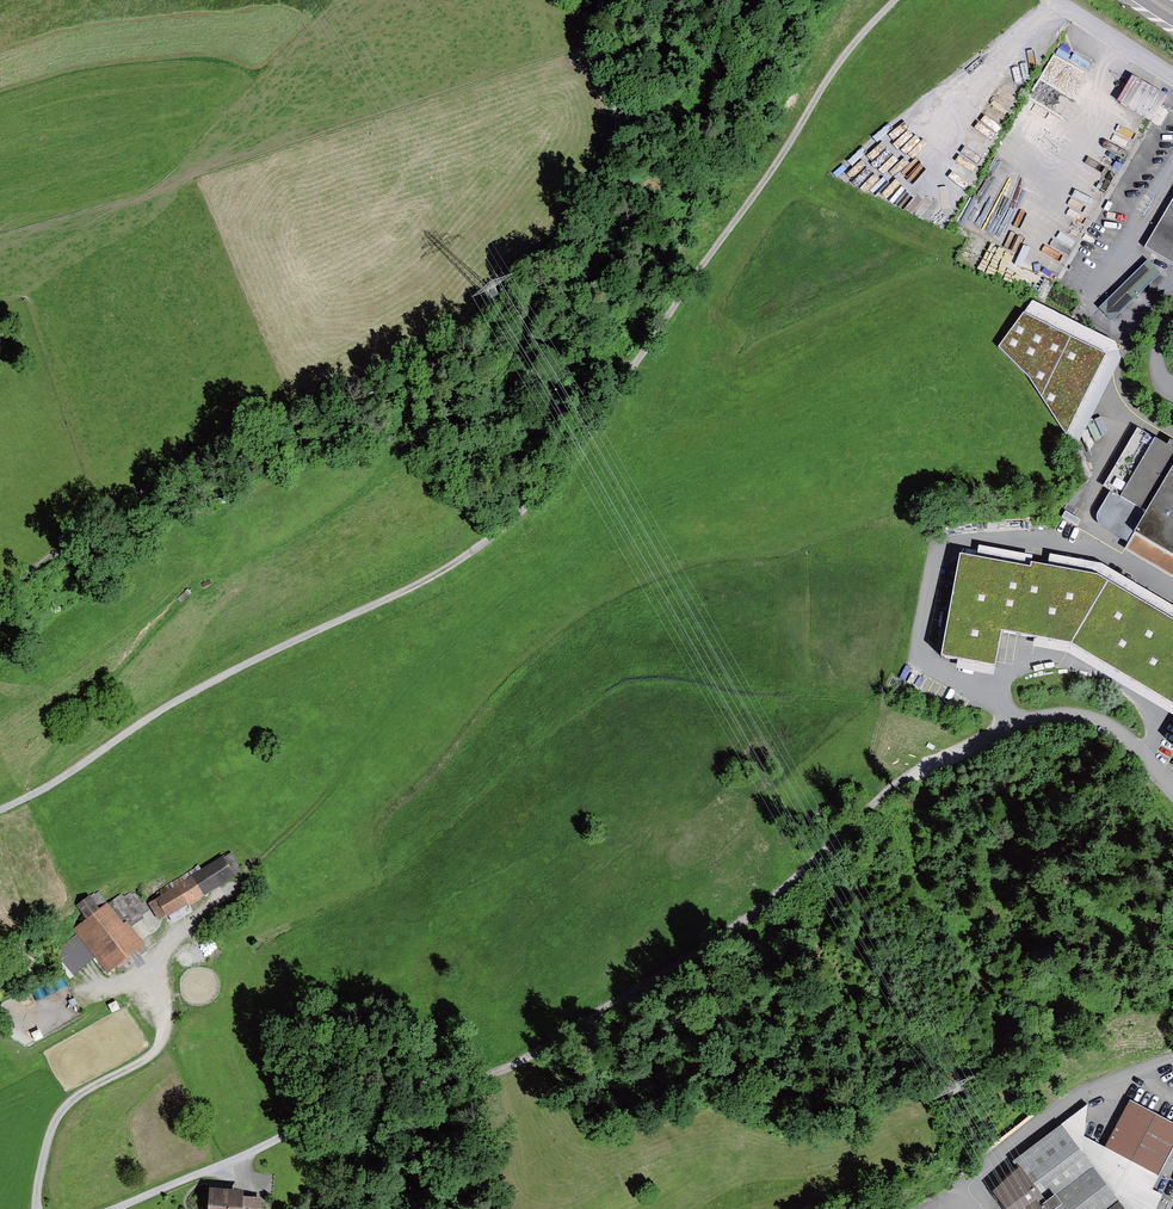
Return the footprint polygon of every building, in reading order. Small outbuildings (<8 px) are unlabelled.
[(1135,80),(1121,105),(1152,122),(1166,97),(1135,80)] [(1138,146),(1148,123),(1141,120),(1131,143),(1138,146)] [(1145,248),(1172,265),(1172,201),(1145,248)] [(1148,261),(1099,310),(1112,323),(1161,275),(1148,261)] [(1117,344),(1033,302),(999,349),(1030,379),(1076,452),(1122,361),(1117,344)] [(1138,431),(1104,488),(1111,492),(1149,515),(1136,536),(1172,559),(1172,445),(1171,443),(1168,449),(1138,431)] [(1149,515),(1111,492),(1098,514),(1097,519),(1097,523),(1099,526),(1101,528),(1129,545),(1136,536),(1149,515)] [(978,544),(976,555),(1030,564),(1031,559),(1032,553),(978,544)] [(1070,641),(1108,577),(1099,571),(1031,559),(1030,564),(976,555),(960,551),(940,653),(958,656),(995,663),(1001,627),(1034,633),(1070,641)] [(1102,562),(1050,552),(1048,562),(1099,571),(1108,577),(1172,615),(1172,604),(1102,562)] [(1108,577),(1070,641),(1172,701),(1172,615),(1108,577)] [(1172,713),(1172,701),(1070,641),(1034,633),(1033,645),(1068,651),(1172,713)] [(995,663),(958,656),(956,667),(993,674),(995,663)] [(228,856),(150,901),(161,919),(238,874),(228,856)] [(108,901),(74,930),(77,933),(96,956),(108,970),(142,941),(108,901)] [(96,956),(77,933),(55,951),(74,974),(96,956)] [(1106,1145),(1161,1172),(1172,1149),(1172,1121),(1129,1099),(1106,1145)] [(1123,1208),(1155,1208),(1166,1192),(1155,1186),(1161,1172),(1106,1145),(1084,1134),(1088,1102),(1061,1126),(1123,1208)] [(1018,1162),(1045,1198),(1030,1208),(1123,1208),(1061,1126),(1016,1159),(1018,1162)] [(991,1187),(1006,1208),(1030,1208),(1045,1198),(1018,1162),(991,1187)] [(209,1184),(207,1208),(262,1208),(263,1195),(241,1193),(241,1187),(209,1184)]
